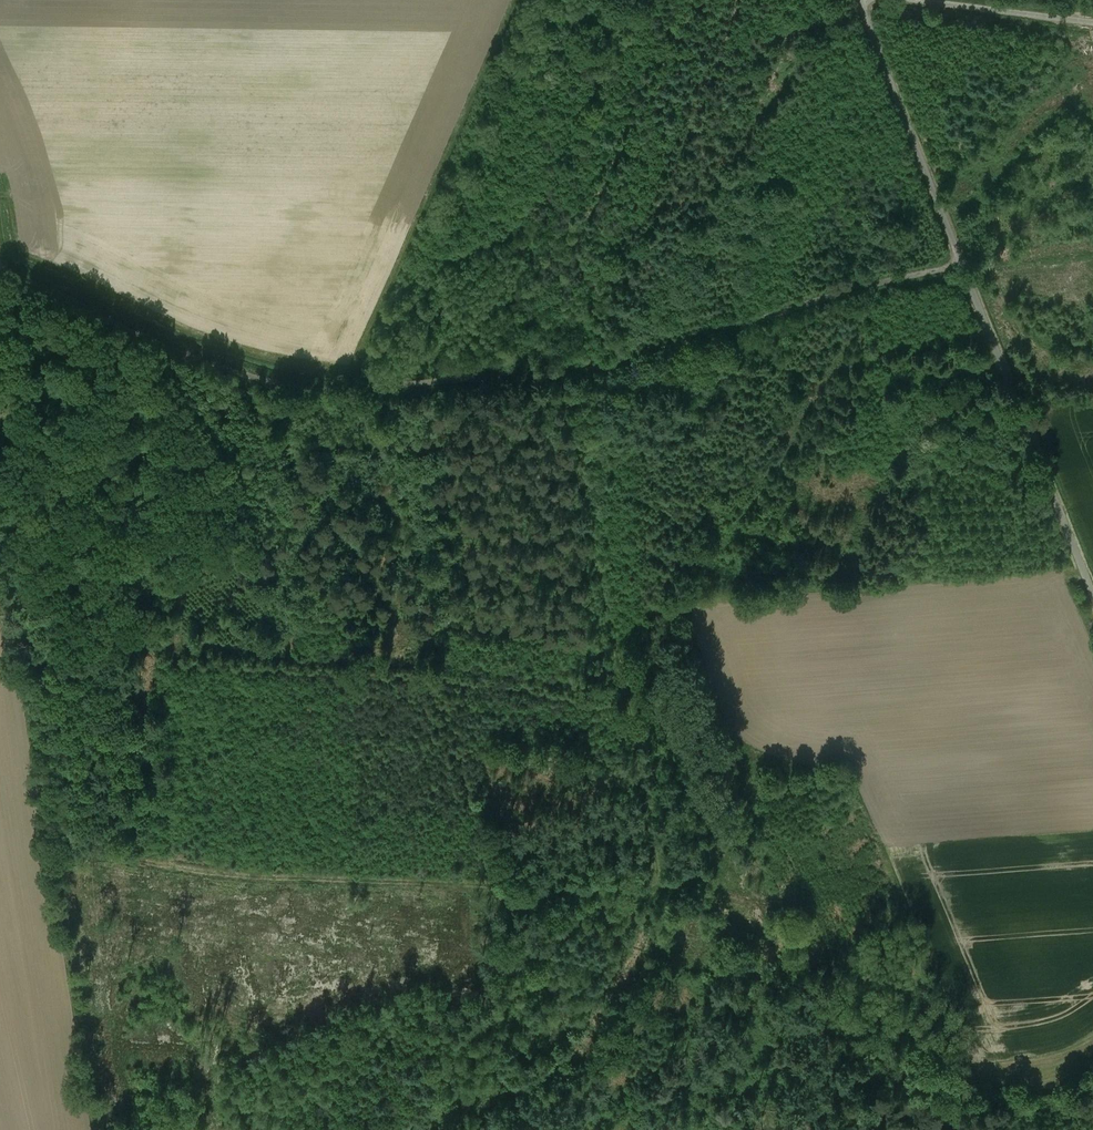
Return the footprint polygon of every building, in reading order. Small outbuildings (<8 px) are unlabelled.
[(963,278),(957,281),(968,307),(974,304),(963,278)]
